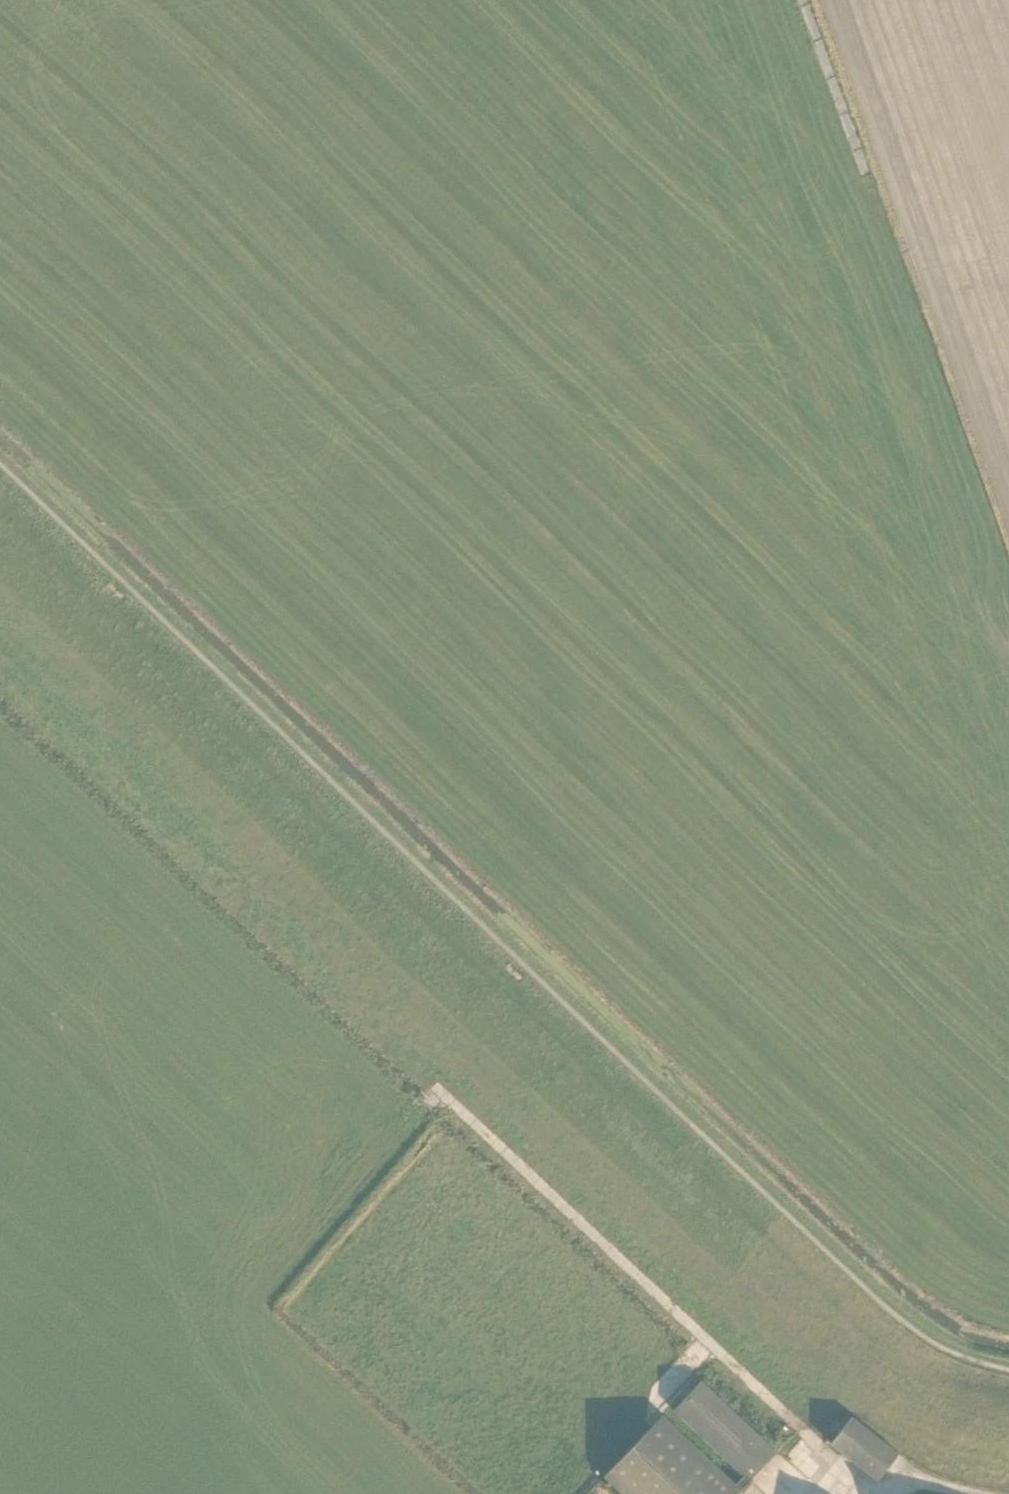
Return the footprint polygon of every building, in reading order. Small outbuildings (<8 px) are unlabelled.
[(744,1473),(737,1482),(665,1412),(605,1474),(626,1493),(738,1493),(743,1488),(750,1479),(777,1450),(703,1380),(676,1409),(744,1473)] [(879,1479),(900,1452),(853,1415),(832,1442),(879,1479)]
